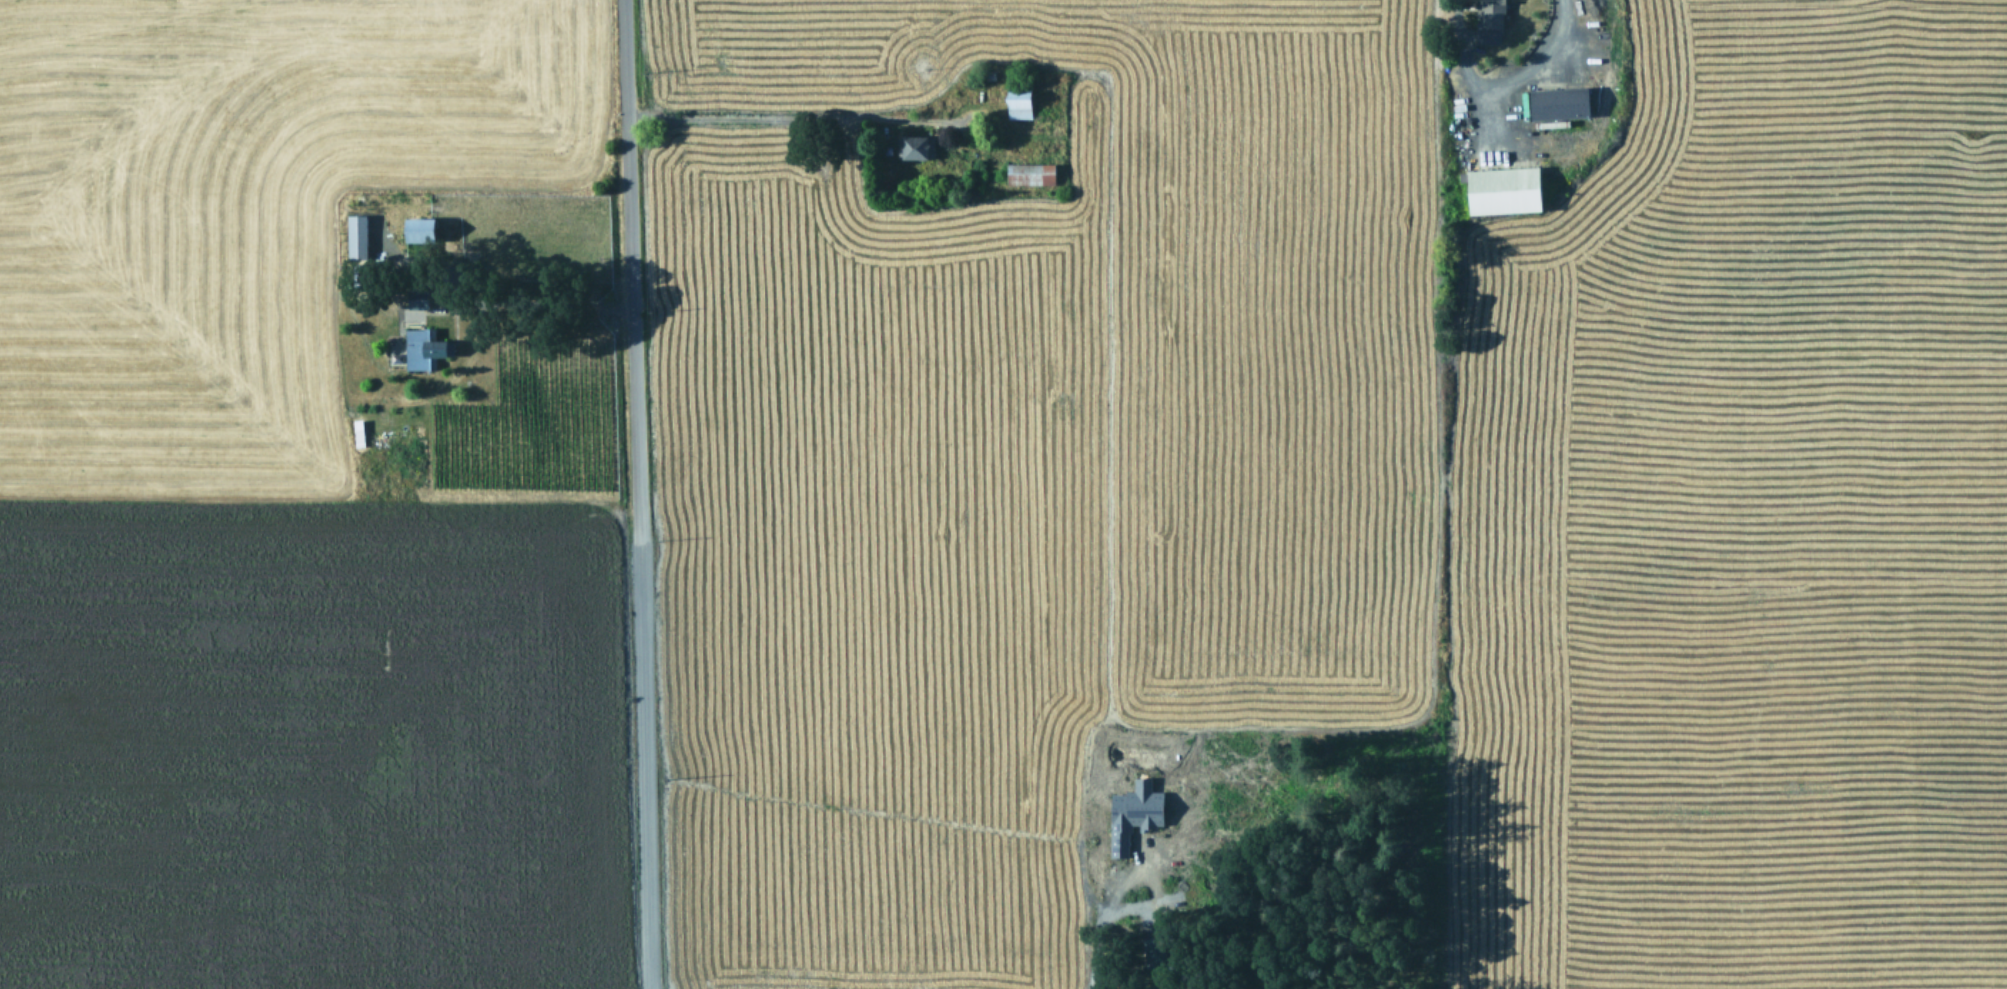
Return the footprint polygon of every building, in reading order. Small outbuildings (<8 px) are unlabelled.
[(1502,42),(1502,0),(1477,0),(1477,42),(1502,42)] [(1029,117),(1028,88),(1004,88),(1005,118),(1029,117)] [(897,135),(896,156),(933,157),(934,135),(897,135)] [(1005,184),(1054,183),(1053,162),(1004,163),(1005,184)] [(1466,213),(1539,210),(1537,166),(1464,169),(1466,213)] [(364,255),(363,213),(344,214),(346,255),(364,255)] [(429,241),(429,217),(400,216),(399,240),(429,241)] [(405,287),(406,307),(426,306),(426,287),(405,287)] [(404,328),(405,369),(435,368),(434,355),(451,355),(450,339),(434,339),(434,327),(404,328)] [(1109,791),(1109,855),(1128,855),(1128,823),(1138,823),(1138,825),(1161,825),(1161,788),(1150,788),(1150,775),(1133,775),(1133,791),(1109,791)]
